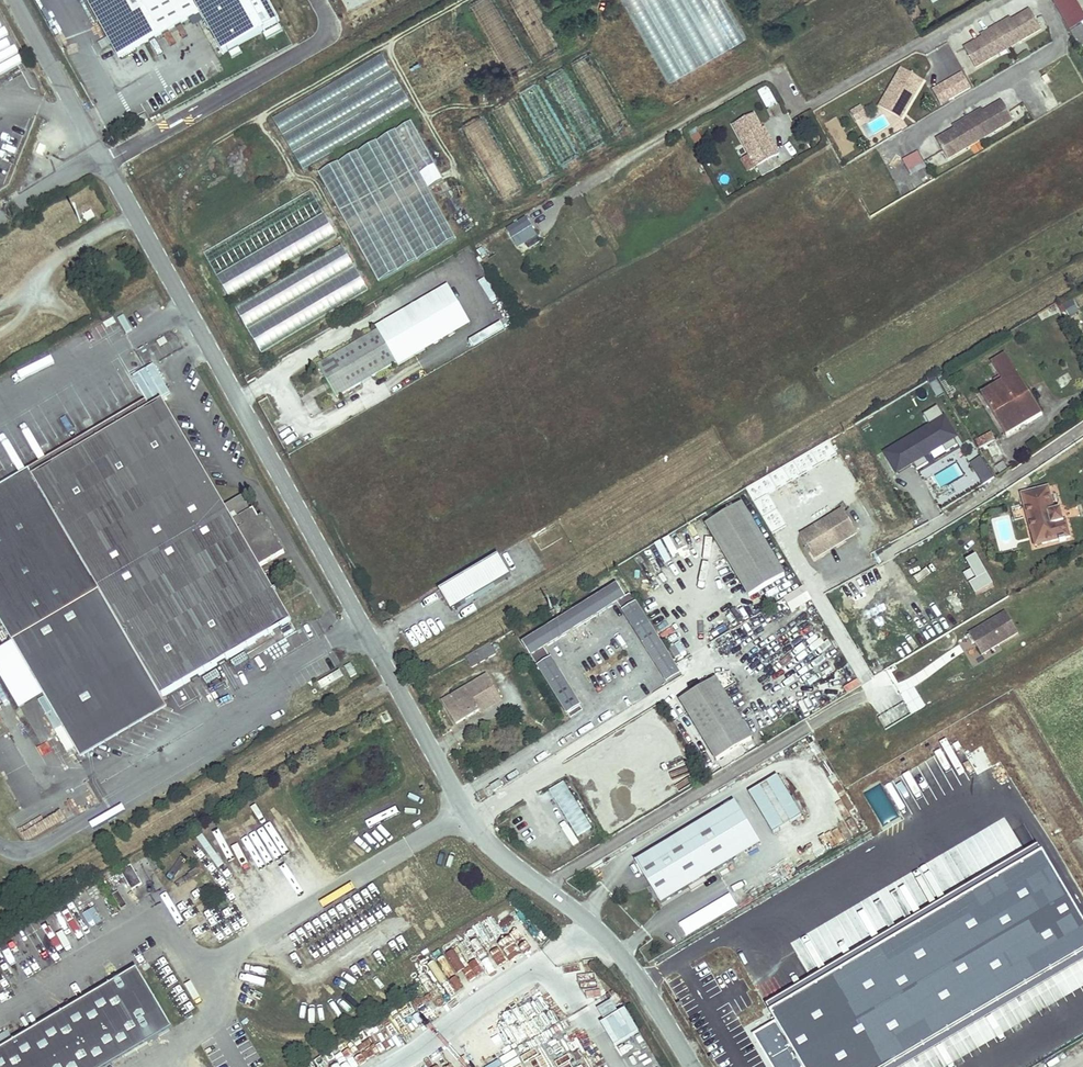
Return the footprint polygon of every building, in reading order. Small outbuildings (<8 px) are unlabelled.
[(280,25),(266,0),(84,0),(118,61),(200,15),(223,57),(280,25)] [(667,83),(747,37),(726,0),(620,0),(667,83)] [(1076,0),(1058,0),(1053,3),(1070,31),(1082,24),(1082,13),(1076,0)] [(914,2),(905,7),(912,19),(921,14),(914,2)] [(996,27),(1004,41),(1014,36),(1018,43),(1042,29),(1030,10),(1012,21),(1013,23),(1009,26),(1006,21),(996,27)] [(1070,32),(1080,48),(1082,46),(1082,27),(1082,25),(1070,32)] [(995,47),(1004,41),(996,27),(986,33),(988,37),(984,40),(983,38),(965,49),(976,68),(999,54),(995,47)] [(1014,36),(1004,41),(1009,48),(1018,43),(1014,36)] [(1004,41),(995,47),(999,54),(1009,48),(1004,41)] [(585,151),(606,139),(565,69),(544,80),(585,151)] [(913,98),(923,81),(902,69),(884,99),(905,112),(912,101),(909,99),(911,97),(913,98)] [(962,74),(941,86),(949,100),(971,88),(962,74)] [(559,166),(580,155),(538,84),(518,96),(559,166)] [(949,100),(941,86),(933,91),(941,105),(949,100)] [(772,88),(760,92),(764,107),(777,103),(772,88)] [(901,119),(905,112),(884,99),(880,107),(901,119)] [(968,118),(977,133),(986,127),(991,134),(1014,121),(1003,102),(984,113),(985,115),(981,117),(978,112),(968,118)] [(857,110),(863,118),(867,115),(862,107),(857,110)] [(857,110),(851,113),(856,122),(863,118),(857,110)] [(753,114),(734,125),(750,155),(757,167),(762,177),(781,167),(775,157),(779,155),(775,148),(772,149),(762,130),(753,114)] [(501,200),(524,186),(483,116),(460,129),(501,200)] [(967,139),(977,133),(968,118),(958,124),(961,129),(957,131),(956,129),(937,140),(948,159),(971,146),(967,139)] [(372,280),(455,242),(430,186),(441,181),(414,122),(319,165),(372,280)] [(696,127),(689,132),(697,146),(704,142),(696,127)] [(986,127),(977,133),(981,140),(991,134),(986,127)] [(762,130),(772,149),(775,148),(765,128),(762,130)] [(977,133),(967,139),(971,146),(981,140),(977,133)] [(910,175),(927,166),(918,150),(901,159),(910,175)] [(757,167),(750,155),(742,159),(748,172),(757,167)] [(312,191),(201,249),(226,297),(337,239),(312,191)] [(518,248),(538,236),(526,217),(507,229),(518,248)] [(257,350),(368,293),(344,246),(233,302),(257,350)] [(470,324),(447,286),(403,312),(425,350),(470,324)] [(1078,312),(1072,300),(1063,305),(1070,317),(1078,312)] [(378,330),(318,365),(337,398),(397,363),(398,366),(425,350),(403,312),(376,328),(378,330)] [(998,386),(981,395),(1007,437),(1042,415),(1006,354),(991,363),(999,377),(994,380),(998,386)] [(937,381),(931,384),(936,396),(942,393),(937,381)] [(163,402),(151,409),(146,402),(0,486),(0,621),(13,643),(44,696),(75,749),(84,744),(94,746),(98,735),(107,739),(110,728),(120,731),(124,721),(133,724),(136,712),(146,716),(148,706),(156,709),(165,696),(292,622),(260,567),(284,553),(263,516),(259,518),(254,510),(251,511),(243,496),(225,507),(163,402)] [(905,441),(885,453),(897,473),(913,463),(917,470),(928,463),(924,456),(942,446),(946,452),(958,445),(949,431),(952,429),(938,406),(923,415),(930,426),(910,438),(911,441),(907,444),(905,441)] [(979,447),(995,439),(991,431),(975,440),(979,447)] [(826,455),(831,466),(841,460),(835,450),(826,455)] [(811,476),(831,466),(826,455),(806,466),(811,476)] [(992,472),(982,456),(971,463),(980,479),(992,472)] [(984,485),(995,478),(992,472),(980,479),(984,485)] [(1049,486),(1021,493),(1031,531),(1039,529),(1043,544),(1071,537),(1066,520),(1064,521),(1059,522),(1056,511),(1055,511),(1049,486)] [(742,503),(706,524),(749,597),(785,575),(742,503)] [(843,509),(800,535),(815,559),(857,533),(843,509)] [(1043,544),(1039,529),(1031,531),(1035,546),(1043,544)] [(670,537),(655,543),(662,561),(671,558),(670,557),(677,554),(670,537)] [(452,611),(511,576),(499,554),(439,590),(452,611)] [(667,683),(680,675),(630,594),(626,597),(618,585),(524,643),(571,720),(584,711),(544,649),(617,603),(667,683)] [(956,613),(963,608),(955,594),(948,599),(956,613)] [(1006,612),(969,634),(972,638),(974,637),(975,640),(973,641),(981,655),(1018,633),(1006,612)] [(699,650),(704,659),(722,649),(717,640),(699,650)] [(20,709),(44,696),(13,643),(0,651),(0,676),(20,709)] [(472,668),(496,654),(490,644),(466,657),(472,668)] [(351,663),(344,667),(351,678),(357,674),(351,663)] [(477,706),(498,694),(487,675),(443,701),(456,724),(479,710),(477,706)] [(717,760),(752,738),(716,679),(680,700),(717,760)] [(479,710),(500,697),(498,694),(477,706),(479,710)] [(878,716),(883,728),(911,717),(906,705),(878,716)] [(663,724),(630,750),(639,760),(634,764),(649,784),(665,772),(660,765),(682,748),(663,724)] [(13,782),(12,771),(4,771),(5,783),(13,782)] [(749,793),(774,833),(802,816),(778,775),(749,793)] [(9,788),(17,803),(39,791),(32,776),(9,788)] [(500,780),(490,786),(494,792),(504,786),(500,780)] [(577,836),(591,828),(564,782),(550,790),(577,836)] [(761,844),(735,802),(707,819),(733,861),(761,844)] [(36,818),(16,825),(19,835),(40,828),(36,818)] [(733,861),(707,819),(636,862),(661,904),(689,887),(705,877),(733,861)] [(413,825),(415,829),(422,824),(420,821),(413,825)] [(558,840),(567,854),(580,845),(570,832),(558,840)] [(122,871),(133,890),(143,884),(131,865),(122,871)] [(132,891),(133,890),(122,871),(121,872),(132,891)] [(692,892),(708,882),(705,877),(689,887),(692,892)] [(70,1010),(102,1066),(109,1066),(173,1029),(138,969),(70,1010)] [(615,1047),(639,1032),(625,1009),(601,1024),(615,1047)] [(70,1010),(39,1028),(61,1066),(102,1066),(70,1010)] [(39,1028),(0,1051),(0,1066),(61,1066),(39,1028)] [(0,1034),(0,1046),(1,1047),(12,1038),(6,1030),(0,1034)]
